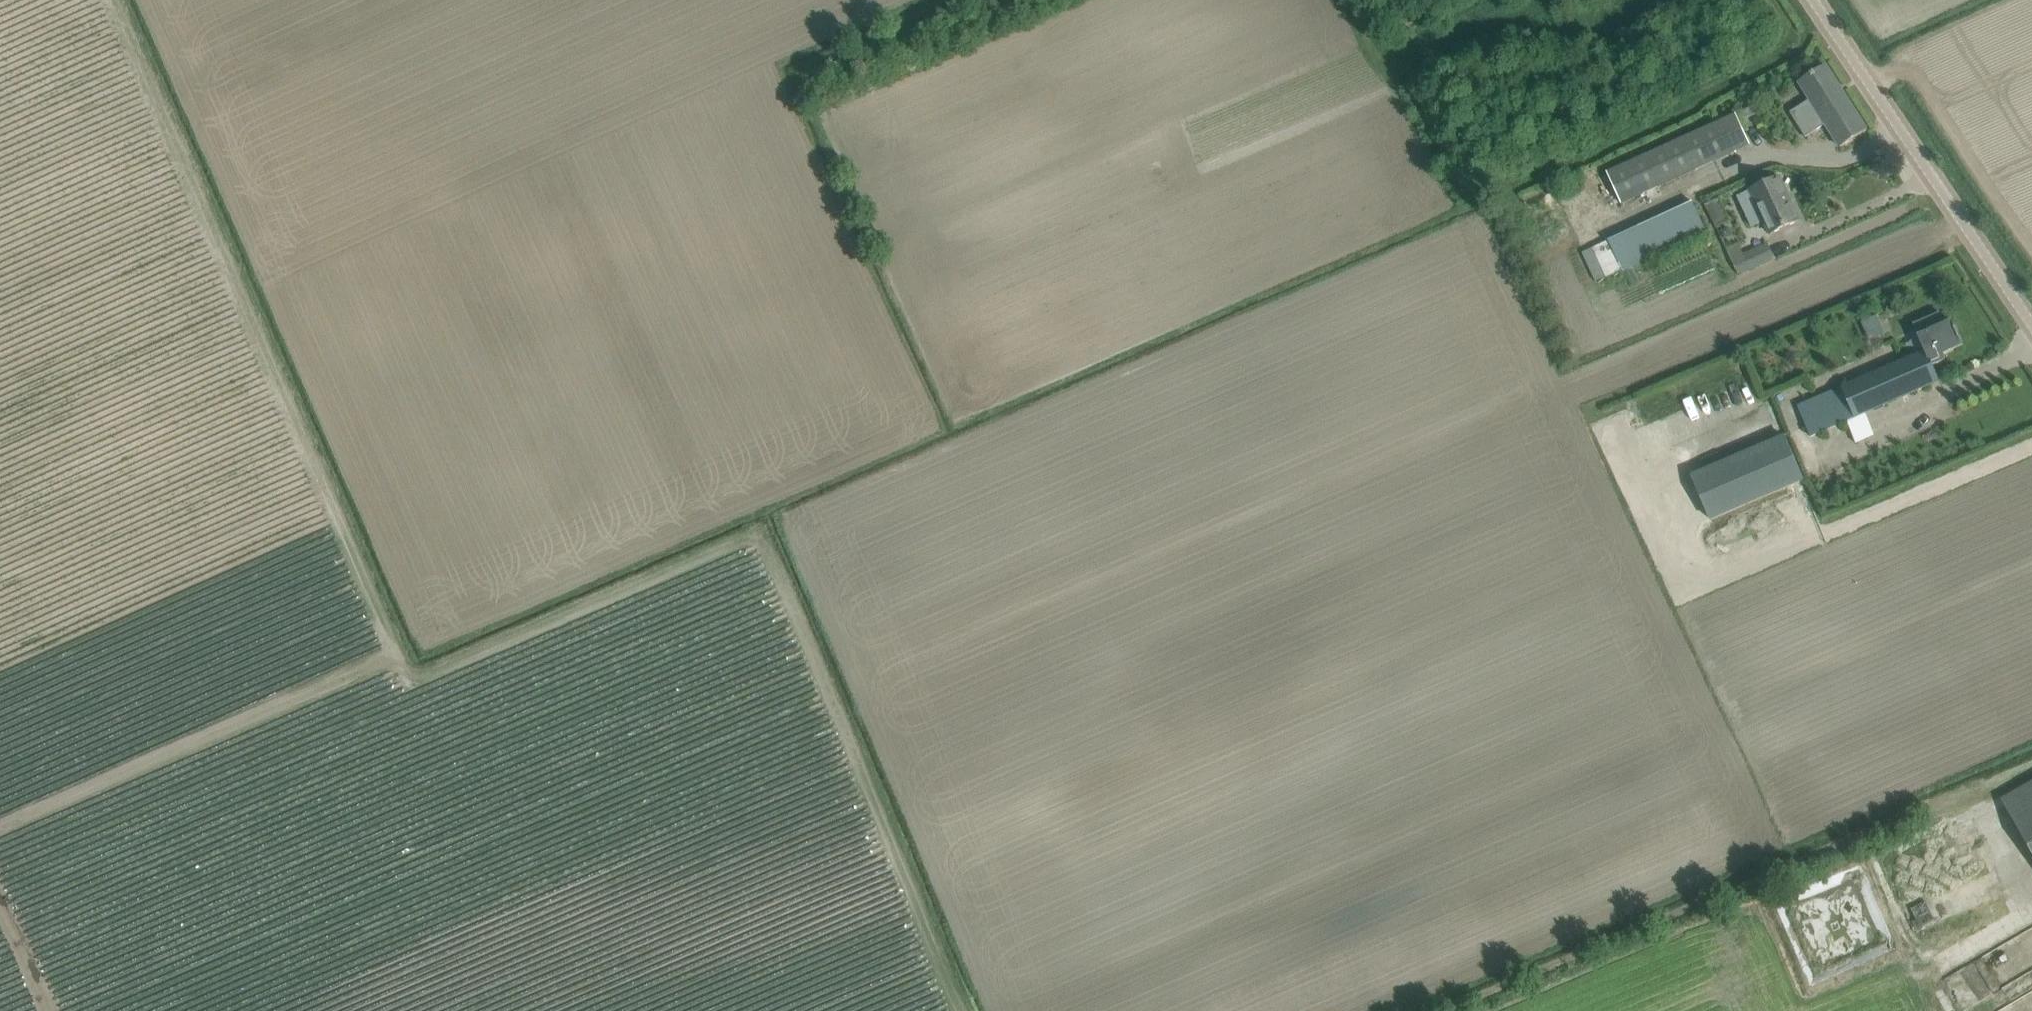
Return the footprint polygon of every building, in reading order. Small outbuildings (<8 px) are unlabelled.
[(1867,130),(1843,93),(1825,65),(1799,81),(1810,99),(1790,112),(1806,137),(1826,124),(1840,147),(1867,130)] [(1753,103),(1738,109),(1742,118),(1757,112),(1753,103)] [(1622,205),(1732,156),(1717,124),(1607,173),(1622,205)] [(1800,220),(1779,176),(1761,185),(1750,190),(1738,197),(1752,226),(1764,220),(1770,234),(1781,229),(1800,220)] [(1721,199),(1709,202),(1715,224),(1726,221),(1721,199)] [(1693,202),(1582,253),(1596,283),(1707,232),(1693,202)] [(1726,249),(1738,275),(1772,259),(1766,244),(1743,255),(1737,244),(1726,249)] [(1940,381),(1933,365),(1946,360),(1943,354),(1962,346),(1952,321),(1944,325),(1939,313),(1915,324),(1926,351),(1889,366),(1888,363),(1883,365),(1885,370),(1798,406),(1810,435),(1940,381)] [(1864,318),(1868,337),(1883,334),(1879,315),(1864,318)] [(1805,481),(1786,436),(1692,476),(1711,521),(1805,481)] [(2002,801),(2031,853),(2031,783),(2002,801)] [(1962,865),(1900,891),(1919,935),(1956,919),(1963,936),(1977,930),(1975,924),(1984,920),(1979,907),(1991,901),(1982,879),(1970,884),(1962,865)]
